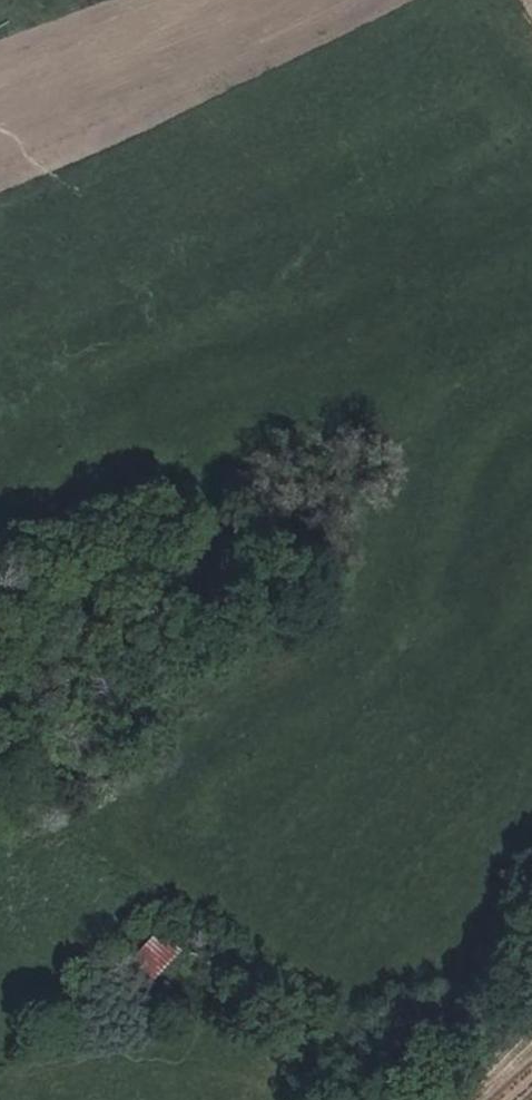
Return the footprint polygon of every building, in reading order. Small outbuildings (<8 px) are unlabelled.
[(132,965),(151,981),(173,955),(155,939),(132,965)]
